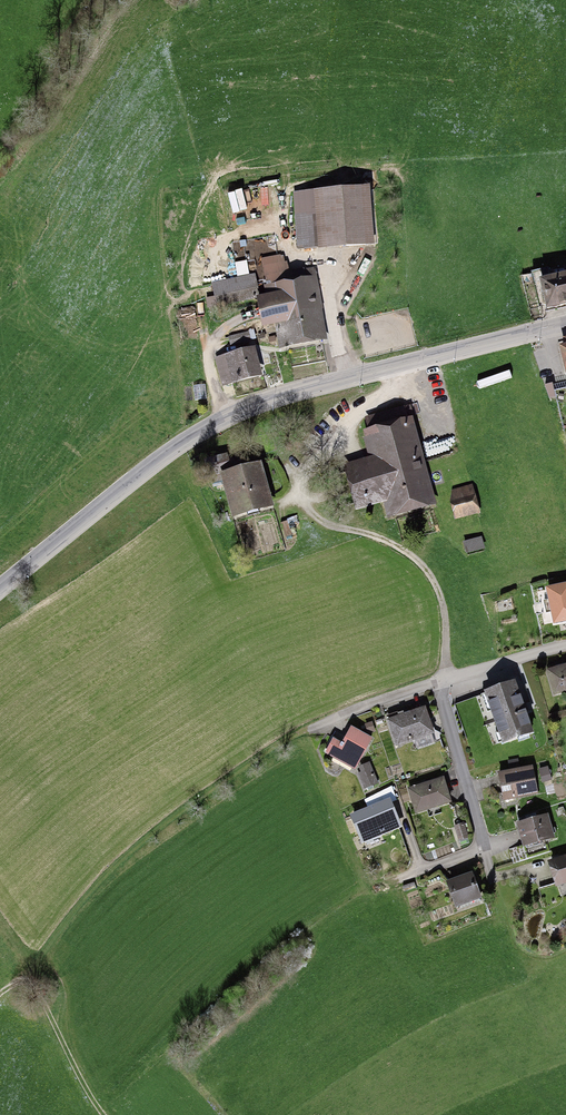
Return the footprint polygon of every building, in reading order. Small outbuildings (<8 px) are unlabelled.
[(300,249),(367,244),(363,189),(296,193),(300,249)] [(276,323),(280,344),(320,336),(315,308),(321,306),(315,270),(284,275),(280,255),(262,258),(270,297),(257,299),(262,325),(276,323)] [(551,281),(548,269),(532,273),(540,307),(548,305),(549,306),(560,304),(560,305),(565,304),(565,277),(551,281)] [(255,275),(212,284),(215,297),(207,299),(209,308),(260,297),(255,275)] [(251,341),(248,332),(229,337),(231,346),(251,341)] [(222,384),(258,375),(252,352),(225,359),(224,356),(216,358),(222,384)] [(555,392),(559,410),(565,408),(565,390),(555,392)] [(414,420),(410,406),(368,418),(380,462),(348,471),(348,472),(356,502),(356,503),(389,494),(393,510),(427,500),(406,422),(414,420)] [(226,456),(206,461),(210,475),(230,469),(226,456)] [(257,468),(227,476),(237,513),(267,505),(257,468)] [(453,502),(457,514),(477,508),(478,508),(472,486),(454,490),(457,501),(453,502)] [(281,523),(285,536),(292,534),(288,521),(281,523)] [(481,538),(464,542),(467,552),(483,547),(481,538)] [(565,620),(565,586),(548,589),(555,622),(565,620)] [(549,671),(555,693),(565,690),(565,666),(549,671)] [(493,711),(504,742),(531,732),(514,683),(455,705),(461,722),(493,711)] [(389,720),(397,744),(433,732),(424,708),(389,720)] [(331,737),(324,751),(355,768),(371,739),(352,728),(343,744),(331,737)] [(361,767),(363,773),(359,775),(365,788),(377,783),(369,763),(361,767)] [(505,803),(516,801),(515,797),(537,792),(532,768),(499,774),(505,803)] [(548,768),(540,770),(543,781),(551,779),(548,768)] [(443,779),(409,789),(416,812),(449,801),(450,801),(443,779)] [(380,831),(381,834),(395,828),(390,817),(393,816),(387,801),(354,815),(363,838),(364,838),(380,831)] [(546,816),(519,824),(525,844),(525,845),(552,837),(546,816)] [(551,863),(558,883),(558,885),(540,891),(545,907),(563,901),(558,886),(559,886),(558,883),(565,880),(565,858),(551,863)] [(449,883),(457,904),(479,896),(471,875),(449,883)]
